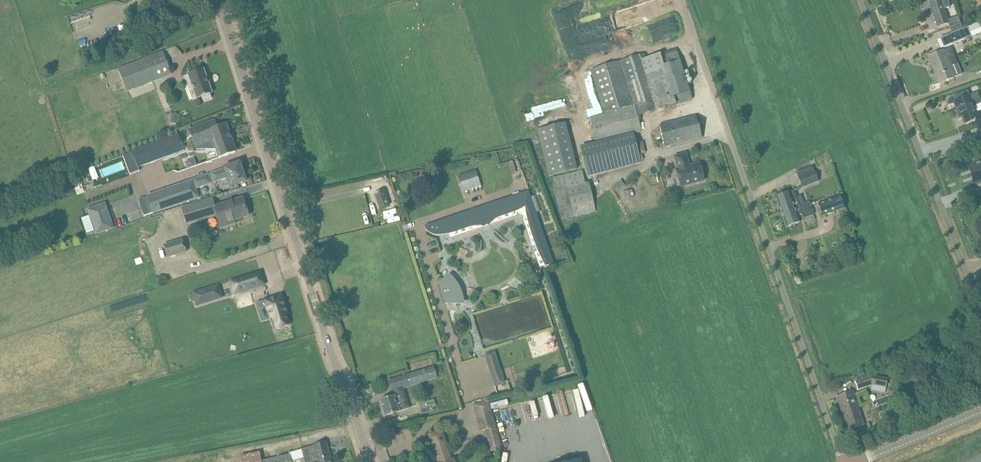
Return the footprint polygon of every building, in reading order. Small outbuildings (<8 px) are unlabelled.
[(669,11),(665,0),(659,0),(623,11),(626,23),(669,11)] [(961,24),(958,16),(947,20),(944,9),(950,7),(948,0),(937,0),(930,2),(938,27),(948,23),(949,28),(961,24)] [(979,22),(940,38),(944,47),(980,32),(980,28),(979,22)] [(957,63),(951,47),(929,57),(940,83),(954,77),(949,66),(957,63)] [(591,72),(603,114),(635,106),(636,106),(638,116),(692,99),(676,49),(646,59),(644,55),(591,72)] [(172,75),(163,53),(119,71),(127,93),(172,75)] [(194,89),(197,98),(201,97),(203,101),(212,97),(210,93),(212,93),(204,69),(194,73),(189,74),(183,76),(189,91),(194,89)] [(977,92),(969,95),(967,91),(953,97),(955,101),(953,102),(959,115),(961,115),(965,124),(978,119),(973,106),(980,103),(980,102),(977,92)] [(635,106),(590,117),(596,144),(633,134),(641,132),(635,106)] [(702,138),(696,116),(659,125),(665,147),(702,138)] [(235,152),(226,124),(217,128),(214,121),(190,130),(197,149),(215,150),(218,158),(235,152)] [(577,169),(566,123),(537,130),(549,177),(577,169)] [(596,144),(580,148),(586,169),(587,176),(641,163),(633,134),(596,144)] [(183,150),(178,135),(132,152),(138,167),(183,150)] [(689,166),(686,153),(674,157),(677,168),(675,169),(680,186),(703,180),(699,163),(689,166)] [(968,167),(973,184),(980,181),(980,157),(972,160),(973,165),(968,167)] [(223,170),(211,174),(214,183),(215,182),(228,178),(230,184),(231,187),(238,184),(246,181),(245,178),(246,178),(244,170),(242,171),(241,168),(239,163),(237,164),(224,168),(225,169),(223,170)] [(819,182),(813,167),(797,173),(802,188),(819,182)] [(476,169),(457,176),(464,192),(482,185),(476,169)] [(586,169),(553,177),(556,191),(554,191),(561,220),(596,212),(589,181),(587,176),(586,169)] [(161,192),(139,200),(144,216),(190,200),(198,197),(198,198),(199,197),(196,189),(212,183),(208,175),(192,180),(192,181),(188,183),(167,190),(161,192)] [(387,175),(370,180),(379,209),(396,203),(387,175)] [(616,191),(626,187),(622,180),(613,184),(616,191)] [(535,253),(540,267),(545,266),(553,263),(528,191),(425,227),(427,230),(430,233),(433,235),(437,236),(441,235),(449,232),(451,237),(484,226),(484,227),(488,226),(487,225),(516,215),(518,212),(525,216),(524,218),(533,246),(538,244),(540,251),(535,253)] [(792,203),(798,201),(794,191),(776,197),(781,213),(794,208),(792,203)] [(845,208),(840,195),(819,203),(823,216),(845,208)] [(215,207),(213,199),(182,209),(186,224),(217,215),(221,227),(234,223),(234,220),(248,216),(243,198),(215,207)] [(794,208),(781,213),(787,227),(800,223),(797,216),(801,215),(802,219),(813,215),(809,204),(800,207),(798,201),(792,203),(794,208)] [(91,215),(82,219),(87,234),(97,231),(97,232),(111,227),(104,206),(90,211),(91,215)] [(187,252),(182,239),(163,245),(167,258),(187,252)] [(261,272),(230,282),(234,295),(265,285),(261,272)] [(449,276),(439,284),(445,303),(458,303),(457,296),(456,289),(453,282),(449,276)] [(219,285),(193,293),(197,306),(223,298),(219,285)] [(282,296),(265,301),(270,320),(272,320),(275,331),(290,326),(285,311),(287,310),(282,296)] [(501,372),(495,353),(485,356),(491,375),(501,372)] [(980,378),(980,361),(972,361),(972,378),(980,378)] [(390,398),(381,400),(386,416),(395,413),(399,412),(409,409),(403,388),(423,383),(438,378),(437,378),(434,368),(420,372),(389,381),(393,392),(394,396),(390,398)] [(886,388),(888,378),(873,375),(855,381),(858,390),(872,385),(886,388)] [(864,425),(852,392),(837,397),(848,430),(864,425)] [(436,406),(434,400),(419,404),(422,414),(434,410),(433,407),(436,406)] [(488,401),(473,405),(480,431),(486,429),(491,451),(501,448),(488,401)] [(442,432),(430,435),(439,461),(454,461),(453,460),(451,461),(442,432)] [(323,461),(322,459),(330,457),(326,442),(301,449),(303,457),(291,460),(290,454),(261,461),(259,452),(240,456),(242,461),(321,461),(323,461)]
